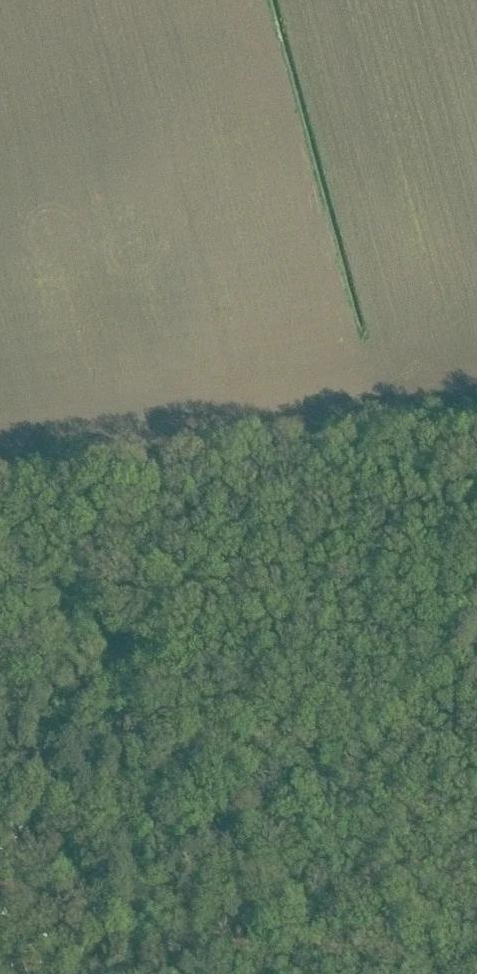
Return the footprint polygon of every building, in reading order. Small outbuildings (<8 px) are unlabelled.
[(11,843),(6,828),(0,831),(0,847),(11,843)]
